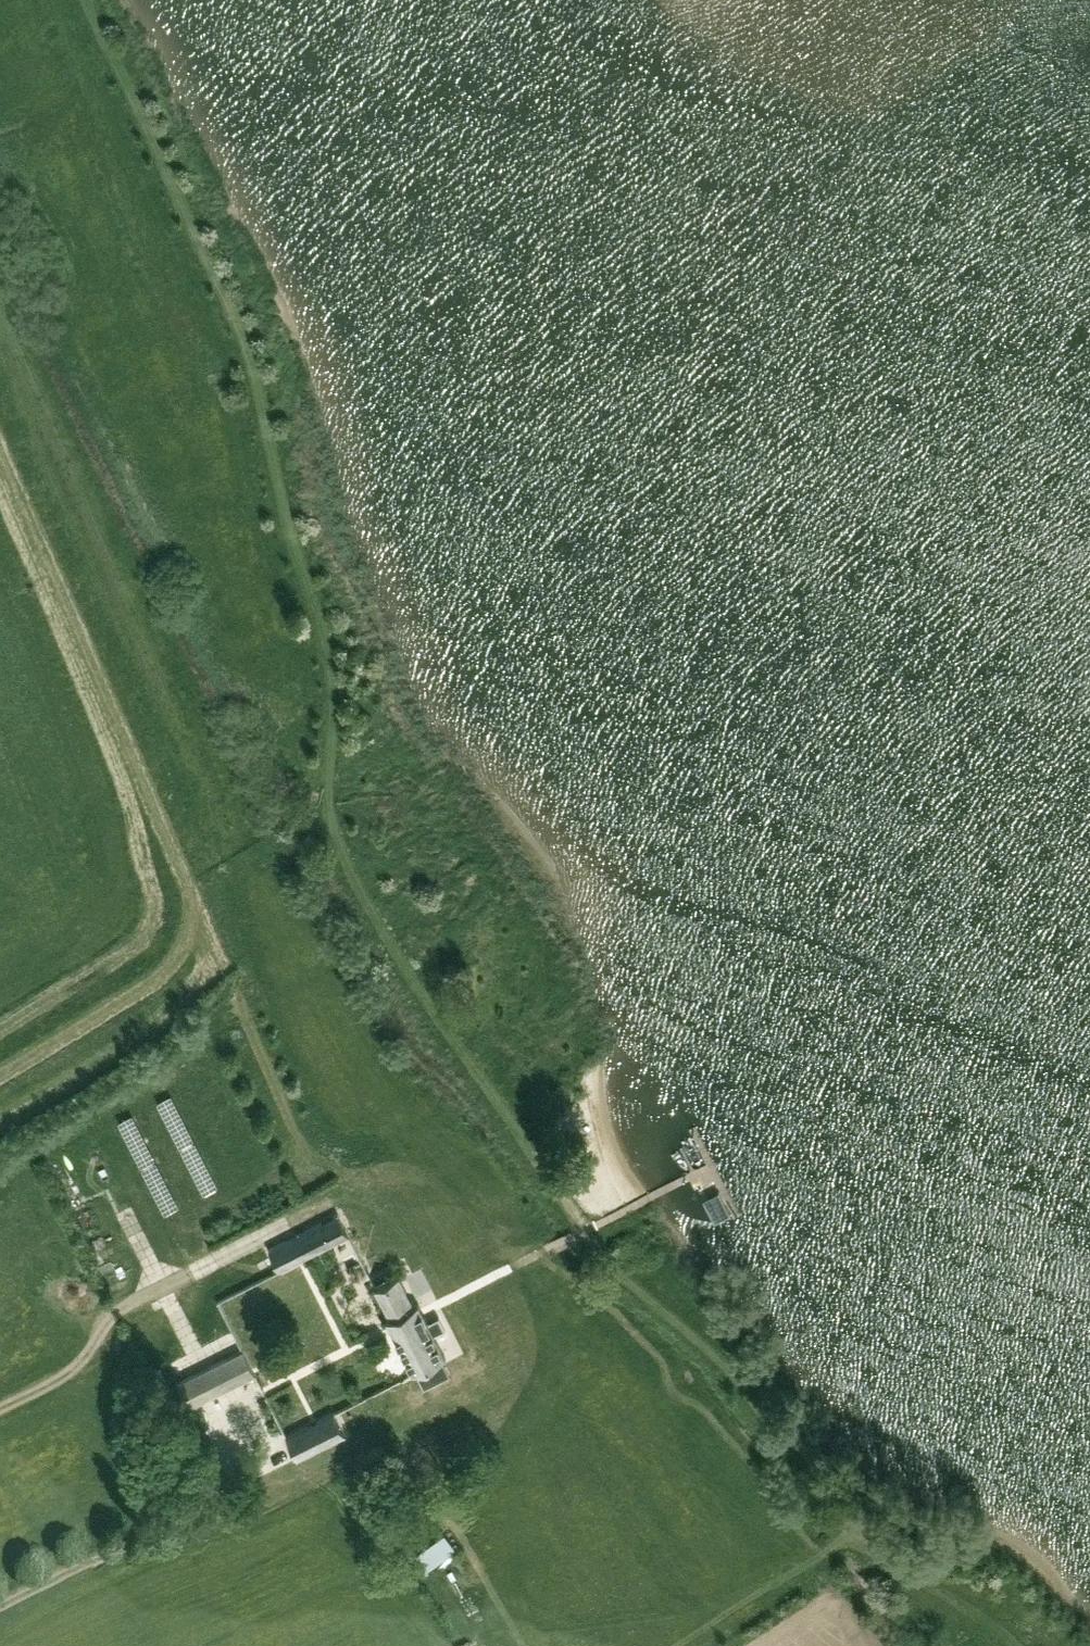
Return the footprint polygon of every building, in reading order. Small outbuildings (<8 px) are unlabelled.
[(270,1249),(280,1270),(349,1235),(339,1214),(270,1249)] [(387,1321),(414,1373),(446,1357),(419,1305),(415,1307),(400,1276),(376,1288),(391,1319),(387,1321)] [(188,1406),(255,1371),(242,1348),(176,1382),(188,1406)] [(298,1458),(345,1435),(334,1414),(287,1437),(298,1458)] [(444,1531),(415,1553),(427,1569),(456,1548),(444,1531)]
